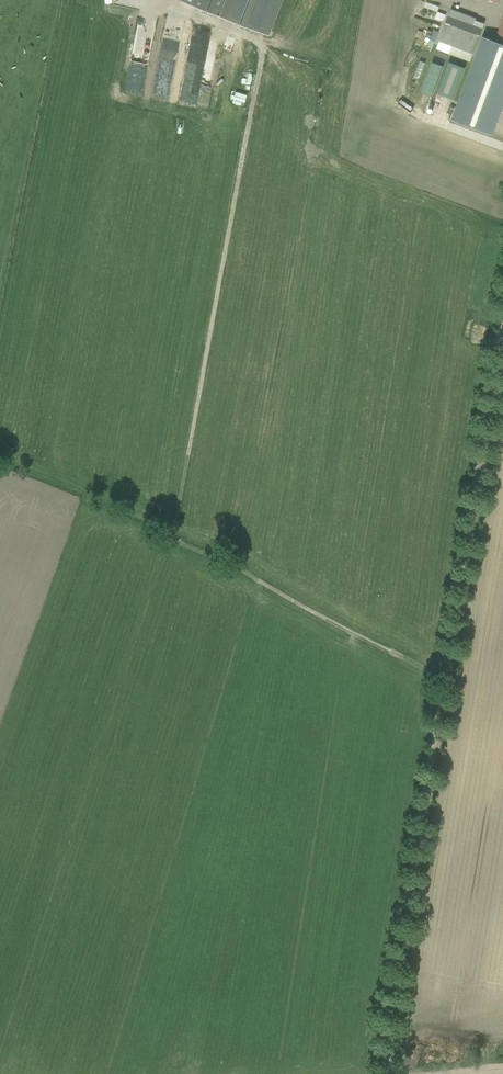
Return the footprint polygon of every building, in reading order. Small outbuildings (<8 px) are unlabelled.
[(225,19),(268,36),(282,0),(181,0),(180,2),(225,19)] [(426,1),(424,6),(437,12),(439,6),(426,1)] [(436,49),(472,60),(484,20),(448,9),(436,49)] [(485,36),(454,120),(495,135),(502,113),(502,43),(485,36)] [(175,61),(177,44),(163,42),(161,59),(175,61)] [(432,96),(443,66),(432,62),(421,92),(432,96)] [(449,62),(437,93),(453,99),(465,68),(449,62)]
